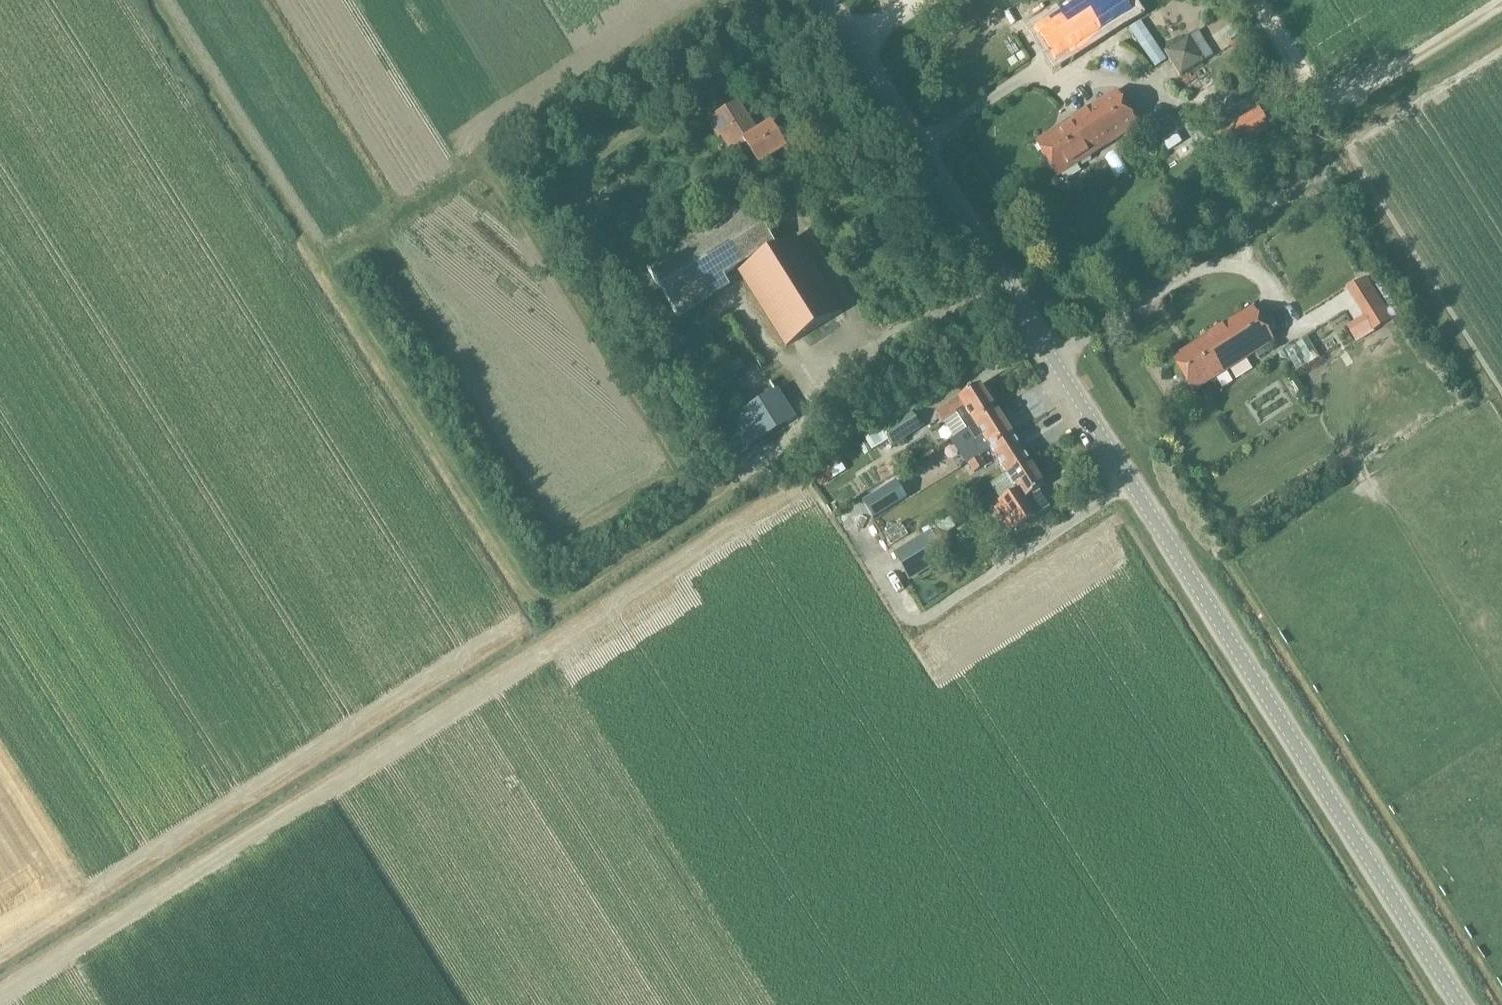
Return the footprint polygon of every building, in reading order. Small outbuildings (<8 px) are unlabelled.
[(1070,58),(1148,10),(1142,0),(1093,0),(1050,27),(1070,58)] [(1056,175),(1136,125),(1115,91),(1035,141),(1056,175)] [(737,101),(707,120),(718,138),(720,136),(730,152),(744,143),(758,165),(785,148),(769,123),(756,132),(737,101)] [(1228,154),(1270,128),(1258,108),(1216,134),(1228,154)] [(775,243),(746,198),(694,231),(694,232),(644,264),(679,318),(730,285),(724,276),(775,243)] [(795,236),(740,272),(787,346),(843,310),(795,236)] [(1156,263),(1165,258),(1161,252),(1152,258),(1156,263)] [(1372,332),(1392,319),(1365,276),(1346,289),(1372,332)] [(1193,392),(1272,341),(1251,307),(1171,358),(1193,392)] [(749,446),(773,432),(795,418),(777,389),(775,390),(730,318),(698,338),(743,410),(731,418),(740,432),(729,438),(739,453),(749,446)] [(965,429),(995,410),(979,384),(935,413),(941,421),(952,414),(954,417),(956,415),(965,429)] [(967,463),(1011,435),(995,410),(965,429),(965,430),(967,429),(974,440),(970,442),(973,447),(961,455),(967,463)] [(910,413),(881,432),(891,447),(920,428),(910,413)] [(1006,474),(1027,460),(1011,435),(967,463),(969,466),(975,476),(987,469),(982,461),(993,454),(1006,474)] [(820,487),(845,470),(836,456),(824,464),(825,466),(812,474),(820,487)] [(1027,460),(1006,474),(1016,490),(998,502),(1015,529),(1049,507),(1038,490),(1044,486),(1027,460)] [(872,519),(906,498),(896,481),(862,502),(872,519)] [(889,545),(905,532),(896,521),(880,534),(889,545)] [(943,555),(930,534),(895,556),(908,576),(943,555)]
